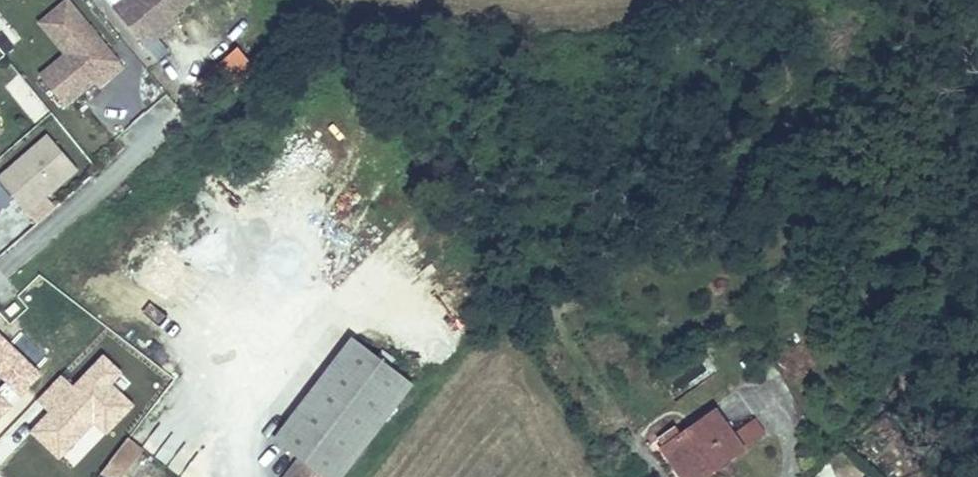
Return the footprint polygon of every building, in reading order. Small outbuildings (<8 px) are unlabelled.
[(146,47),(171,26),(167,20),(171,16),(191,0),(106,0),(146,47)] [(66,1),(39,24),(52,39),(79,16),(66,1)] [(66,55),(40,77),(65,106),(94,81),(104,73),(108,78),(122,66),(79,16),(52,39),(66,55)] [(167,20),(171,26),(176,22),(171,16),(167,20)] [(18,38),(1,18),(0,19),(0,41),(6,48),(18,38)] [(104,73),(94,81),(98,87),(108,78),(104,73)] [(16,223),(78,170),(48,136),(0,177),(0,205),(16,223)] [(300,459),(287,476),(341,476),(413,384),(353,338),(275,440),(300,459)] [(662,448),(683,476),(693,476),(709,465),(713,470),(766,433),(755,418),(731,436),(714,412),(681,435),(664,447),(662,448)] [(657,438),(664,447),(681,435),(674,426),(657,438)] [(129,438),(102,473),(107,476),(121,476),(143,448),(129,438)] [(713,470),(709,465),(693,476),(703,476),(713,470)]
